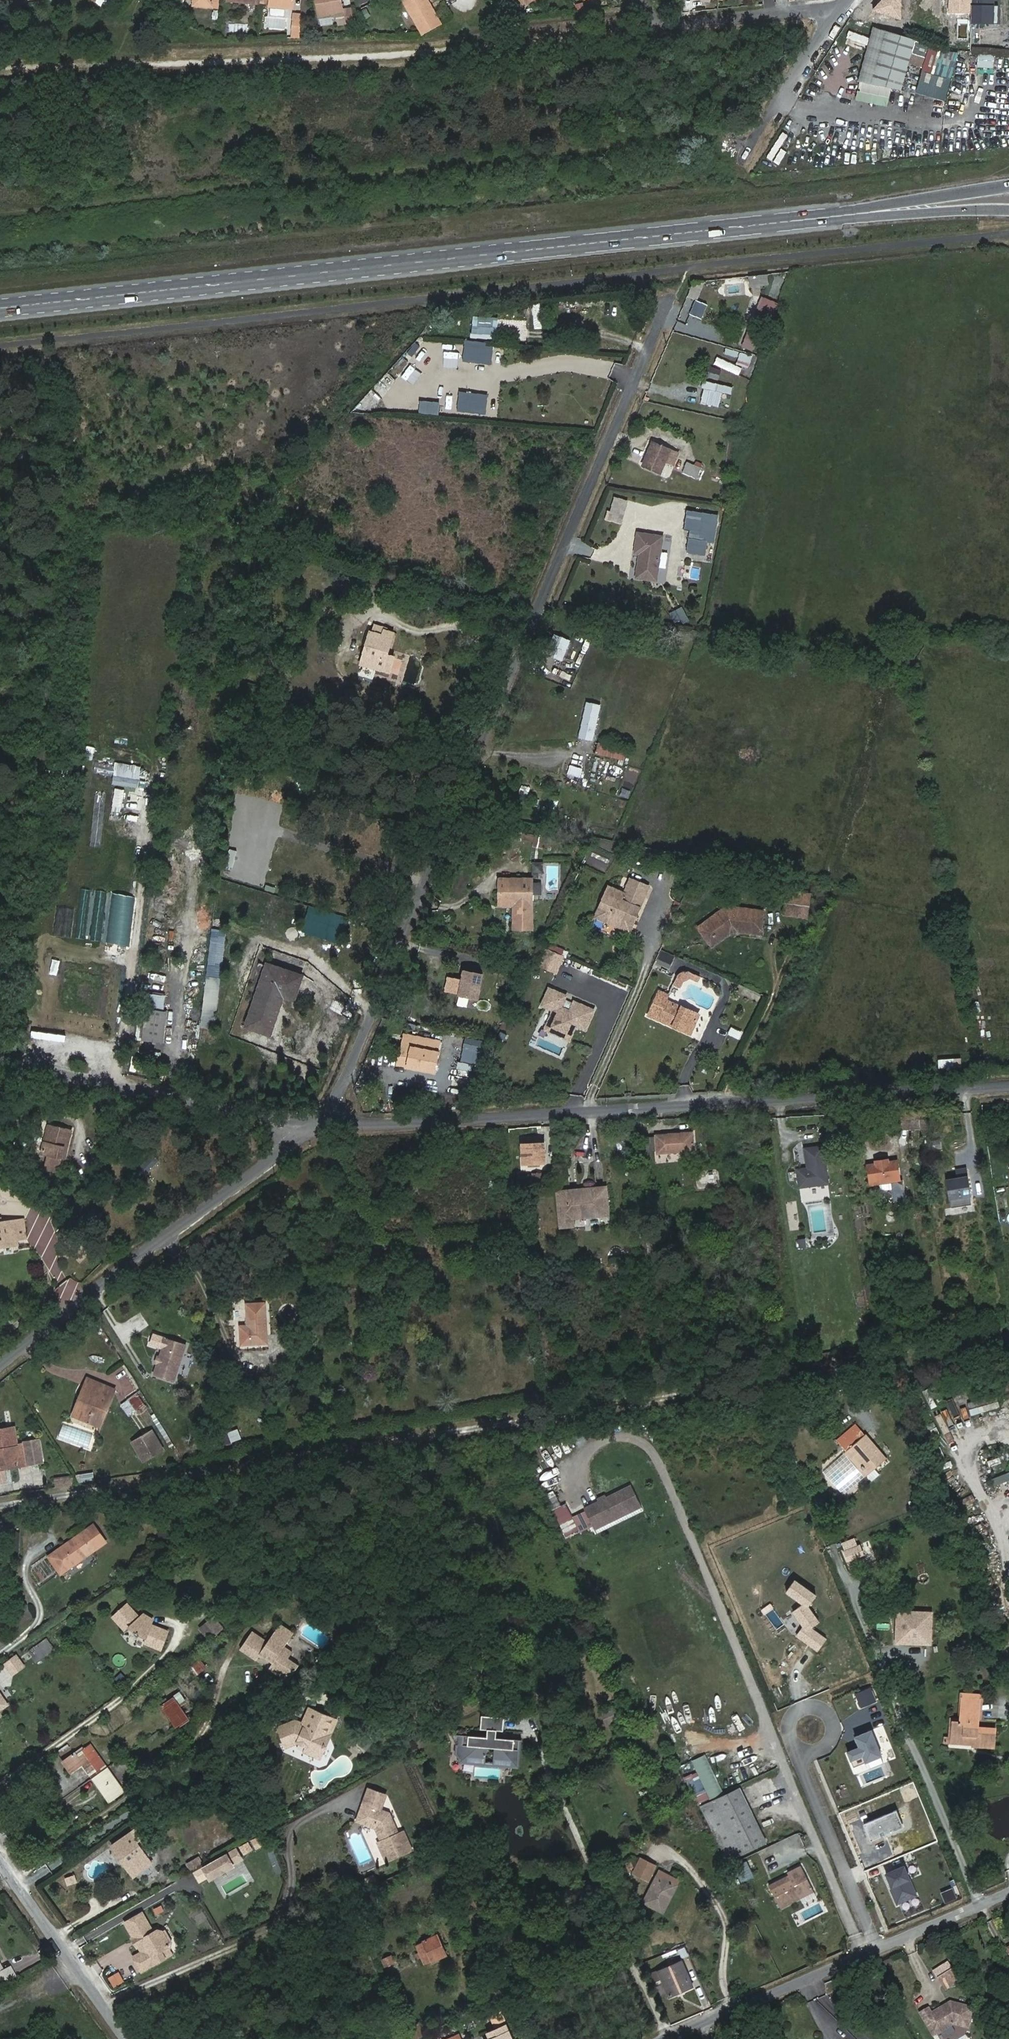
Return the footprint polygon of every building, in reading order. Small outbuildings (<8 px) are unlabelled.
[(316,15),(341,10),(340,0),(314,0),(316,15)] [(423,32),(442,22),(433,6),(430,7),(426,0),(404,0),(423,32)] [(872,11),(901,20),(901,0),(881,0),(872,11)] [(949,12),(971,13),(971,24),(1001,25),(1001,0),(949,0),(949,12)] [(268,9),(268,16),(284,17),(285,10),(268,9)] [(360,12),(364,20),(371,17),(368,9),(360,12)] [(301,14),(292,13),(290,38),(299,39),(301,14)] [(903,90),(916,40),(873,28),(859,81),(903,90)] [(968,65),(988,66),(989,54),(969,53),(968,65)] [(858,92),(856,102),(889,106),(890,96),(858,92)] [(944,148),(957,148),(957,134),(944,134),(944,148)] [(780,136),(766,164),(772,167),(785,139),(780,136)] [(697,299),(705,279),(694,280),(688,295),(697,299)] [(533,302),(533,328),(542,328),(542,302),(533,302)] [(753,350),(770,303),(759,302),(742,346),(753,350)] [(473,315),(472,331),(498,333),(499,317),(473,315)] [(466,340),(464,360),(492,362),(494,342),(466,340)] [(726,346),(724,353),(737,357),(739,350),(726,346)] [(738,360),(750,363),(752,354),(740,351),(738,360)] [(749,376),(751,367),(724,360),(722,369),(749,376)] [(712,365),(708,376),(718,379),(722,368),(712,365)] [(719,407),(723,392),(731,394),(733,385),(705,379),(700,402),(719,407)] [(460,390),(458,410),(487,413),(489,393),(460,390)] [(420,412),(437,413),(438,401),(421,399),(420,412)] [(671,449),(654,442),(644,465),(662,472),(671,449)] [(682,473),(698,479),(703,466),(686,460),(682,473)] [(690,509),(685,546),(700,549),(706,512),(690,509)] [(636,550),(632,573),(651,576),(659,535),(635,531),(632,549),(636,550)] [(354,594),(359,580),(346,576),(342,589),(354,594)] [(373,639),(369,637),(362,662),(380,667),(383,653),(388,654),(394,633),(387,631),(388,626),(378,623),(376,629),(373,639)] [(555,634),(546,654),(562,660),(570,640),(555,634)] [(383,653),(380,667),(384,669),(388,654),(383,653)] [(600,705),(586,702),(579,737),(592,740),(600,705)] [(597,740),(595,753),(625,759),(627,747),(597,740)] [(631,751),(617,796),(631,800),(645,755),(631,751)] [(580,776),(583,767),(570,763),(567,772),(580,776)] [(623,915),(631,919),(631,918),(646,884),(627,876),(621,891),(618,898),(602,891),(592,913),(619,925),(623,915)] [(526,882),(494,884),(495,907),(509,907),(509,932),(527,932),(526,882)] [(618,898),(621,891),(605,884),(602,891),(618,898)] [(787,889),(785,916),(810,918),(812,891),(787,889)] [(726,913),(727,903),(720,902),(715,907),(722,916),(726,914),(726,913)] [(757,907),(727,903),(726,913),(726,914),(722,916),(715,907),(699,920),(713,938),(724,929),(725,928),(726,925),(730,924),(732,926),(755,928),(757,907)] [(324,914),(323,925),(335,926),(336,915),(324,914)] [(627,928),(631,919),(623,915),(619,925),(627,928)] [(707,943),(713,938),(699,920),(693,925),(707,943)] [(201,1008),(217,1010),(227,934),(212,932),(201,1008)] [(545,947),(538,965),(557,973),(565,955),(545,947)] [(657,964),(670,968),(674,954),(661,950),(657,964)] [(206,966),(207,956),(198,955),(197,966),(206,966)] [(267,967),(247,1028),(271,1036),(284,997),(295,1000),(302,978),(267,967)] [(482,974),(463,971),(458,996),(477,999),(482,974)] [(677,976),(673,985),(680,988),(683,982),(690,979),(698,983),(701,977),(688,972),(683,972),(680,973),(677,976)] [(586,1030),(595,1011),(575,1002),(571,1012),(569,1015),(564,1013),(565,1009),(562,1008),(567,996),(550,989),(543,1006),(554,1011),(552,1015),(555,1016),(552,1023),(554,1030),(567,1036),(568,1033),(573,1035),(577,1025),(586,1030)] [(159,1008),(161,994),(140,991),(133,1036),(141,1038),(145,1006),(159,1008)] [(695,1014),(664,1001),(666,996),(656,991),(646,1015),(687,1032),(695,1014)] [(164,1008),(159,1008),(145,1006),(141,1038),(160,1040),(164,1008)] [(567,1036),(554,1030),(552,1023),(549,1030),(571,1040),(573,1035),(568,1033),(567,1036)] [(485,1042),(465,1038),(463,1049),(483,1053),(485,1042)] [(438,1055),(411,1048),(406,1068),(433,1074),(438,1055)] [(939,1067),(962,1067),(962,1057),(939,1057),(939,1067)] [(466,1086),(468,1078),(452,1073),(450,1081),(466,1086)] [(923,1128),(922,1111),(898,1113),(899,1130),(923,1128)] [(48,1124),(42,1156),(61,1160),(64,1144),(69,1145),(72,1129),(48,1124)] [(685,1147),(693,1146),(692,1133),(655,1137),(657,1154),(685,1152),(685,1147)] [(522,1143),(526,1164),(541,1164),(541,1143),(522,1143)] [(827,1183),(821,1146),(804,1149),(807,1168),(796,1170),(799,1187),(827,1183)] [(154,1154),(138,1167),(144,1174),(160,1161),(154,1154)] [(646,1157),(648,1170),(658,1169),(656,1156),(646,1157)] [(889,1158),(875,1160),(876,1165),(869,1166),(871,1185),(900,1181),(897,1162),(889,1163),(889,1158)] [(49,1161),(48,1169),(62,1172),(64,1164),(49,1161)] [(962,1169),(953,1171),(955,1179),(944,1181),(949,1208),(968,1205),(962,1169)] [(573,1204),(560,1205),(562,1228),(576,1227),(576,1220),(610,1216),(607,1188),(572,1191),(573,1204)] [(558,1192),(560,1205),(573,1204),(572,1191),(558,1192)] [(13,1241),(23,1240),(20,1219),(0,1222),(0,1243),(13,1241)] [(798,1238),(800,1248),(808,1246),(807,1237),(798,1238)] [(255,1322),(247,1323),(249,1342),(276,1340),(273,1300),(254,1301),(255,1322)] [(165,1336),(153,1375),(177,1382),(188,1343),(165,1336)] [(105,1384),(107,1377),(92,1372),(89,1379),(105,1384)] [(89,1392),(83,1410),(105,1417),(117,1380),(107,1377),(105,1384),(89,1379),(85,1390),(89,1392)] [(931,1410),(939,1407),(931,1389),(924,1392),(931,1410)] [(78,1409),(83,1410),(89,1392),(85,1390),(78,1409)] [(120,1404),(131,1419),(147,1406),(137,1392),(120,1404)] [(971,1415),(1001,1407),(998,1394),(967,1401),(971,1415)] [(961,1431),(974,1427),(970,1411),(956,1415),(961,1431)] [(837,1439),(847,1450),(866,1435),(857,1423),(837,1439)] [(0,1429),(0,1440),(2,1451),(0,1451),(0,1463),(1,1467),(12,1465),(12,1463),(23,1461),(24,1464),(35,1462),(45,1460),(42,1441),(21,1445),(18,1445),(15,1427),(0,1429)] [(161,1449),(149,1431),(137,1439),(134,1449),(141,1461),(161,1449)] [(847,1450),(854,1459),(858,1457),(870,1472),(886,1459),(866,1435),(847,1450)] [(858,1457),(854,1459),(867,1475),(870,1472),(858,1457)] [(870,1472),(867,1475),(873,1481),(880,1476),(875,1469),(870,1472)] [(93,1471),(76,1474),(78,1482),(94,1480),(93,1471)] [(1008,1480),(1008,1472),(994,1477),(996,1484),(1008,1480)] [(54,1477),(55,1486),(74,1485),(73,1475),(54,1477)] [(637,1485),(593,1509),(603,1527),(646,1503),(637,1485)] [(96,1524),(64,1547),(76,1563),(108,1541),(96,1524)] [(168,1529),(159,1531),(161,1540),(170,1538),(168,1529)] [(76,1563),(64,1547),(58,1551),(70,1567),(76,1563)] [(847,1555),(850,1562),(862,1557),(859,1550),(847,1555)] [(795,1580),(787,1592),(804,1604),(794,1611),(804,1626),(797,1635),(818,1651),(826,1639),(811,1628),(819,1623),(809,1607),(817,1595),(795,1580)] [(123,1599),(109,1612),(121,1625),(125,1620),(130,1626),(129,1627),(136,1631),(137,1630),(143,1632),(141,1639),(157,1645),(164,1627),(148,1620),(150,1615),(138,1608),(134,1611),(123,1599)] [(901,1612),(897,1612),(896,1644),(908,1644),(908,1642),(909,1630),(901,1629),(901,1614),(901,1612)] [(933,1616),(901,1614),(901,1629),(909,1630),(908,1642),(932,1643),(933,1616)] [(212,1617),(206,1622),(215,1635),(222,1630),(212,1617)] [(206,1622),(199,1627),(208,1640),(215,1635),(206,1622)] [(280,1678),(284,1671),(290,1676),(298,1665),(288,1658),(292,1652),(284,1646),(293,1632),(279,1623),(267,1642),(251,1631),(239,1650),(255,1661),(259,1655),(263,1658),(271,1664),(267,1670),(280,1678)] [(40,1636),(25,1647),(30,1653),(34,1659),(52,1646),(49,1641),(46,1643),(40,1636)] [(25,1647),(17,1653),(21,1660),(30,1653),(25,1647)] [(4,1663),(12,1676),(26,1667),(17,1654),(4,1663)] [(200,1658),(188,1666),(197,1678),(208,1669),(200,1658)] [(284,1671),(280,1678),(286,1682),(290,1676),(284,1671)] [(178,1694),(172,1698),(184,1714),(188,1721),(194,1717),(178,1694)] [(171,1723),(184,1714),(172,1698),(160,1706),(171,1723)] [(973,1719),(978,1719),(979,1705),(961,1703),(958,1722),(952,1721),(950,1740),(973,1742),(972,1747),(994,1749),(996,1730),(978,1728),(972,1728),(973,1719)] [(295,1721),(277,1728),(285,1747),(296,1743),(306,1747),(304,1751),(317,1757),(321,1748),(324,1747),(323,1743),(327,1735),(330,1734),(336,1721),(307,1708),(300,1723),(295,1721)] [(188,1721),(184,1714),(171,1723),(176,1729),(188,1721)] [(506,1716),(483,1714),(482,1729),(489,1729),(489,1737),(460,1735),(458,1761),(520,1766),(522,1740),(497,1738),(497,1729),(505,1730),(506,1716)] [(164,1737),(170,1746),(181,1739),(176,1730),(164,1737)] [(858,1749),(846,1754),(852,1769),(880,1758),(870,1732),(854,1739),(858,1749)] [(99,1773),(107,1768),(91,1746),(83,1751),(75,1756),(73,1753),(61,1761),(67,1769),(79,1762),(83,1768),(86,1766),(90,1772),(96,1769),(99,1773)] [(75,1756),(83,1751),(81,1748),(73,1753),(75,1756)] [(692,1759),(709,1799),(723,1794),(706,1754),(692,1759)] [(121,1789),(107,1768),(99,1773),(101,1775),(95,1780),(99,1786),(96,1789),(105,1800),(121,1789)] [(698,1773),(685,1778),(692,1795),(705,1791),(698,1773)] [(367,1788),(355,1822),(373,1828),(379,1840),(387,1860),(411,1850),(403,1830),(397,1833),(388,1813),(380,1810),(385,1795),(367,1788)] [(742,1791),(703,1808),(728,1862),(766,1845),(742,1791)] [(689,1817),(697,1832),(705,1828),(698,1813),(689,1817)] [(129,1833),(110,1846),(116,1855),(120,1853),(131,1869),(146,1858),(129,1833)] [(262,1837),(251,1844),(256,1852),(267,1845),(262,1837)] [(387,1860),(379,1840),(375,1842),(383,1862),(387,1860)] [(246,1846),(239,1850),(243,1857),(250,1853),(246,1846)] [(241,1863),(234,1852),(193,1876),(199,1885),(207,1880),(209,1883),(233,1870),(232,1869),(241,1863)] [(151,1864),(146,1858),(131,1869),(120,1853),(116,1855),(132,1877),(151,1864)] [(198,1855),(186,1864),(192,1872),(204,1863),(198,1855)] [(639,1859),(632,1861),(635,1868),(638,1866),(641,1859),(639,1859)] [(638,1866),(634,1875),(647,1881),(648,1882),(655,1867),(641,1859),(638,1866)] [(635,1868),(632,1861),(618,1868),(622,1877),(631,1873),(630,1870),(635,1868)] [(769,1887),(779,1910),(800,1900),(798,1897),(811,1890),(802,1868),(788,1874),(790,1878),(769,1887)] [(902,1868),(884,1876),(890,1891),(889,1892),(894,1906),(914,1898),(902,1868)] [(662,1872),(659,1877),(678,1887),(681,1882),(662,1872)] [(788,1874),(767,1883),(769,1887),(790,1878),(788,1874)] [(362,1880),(365,1887),(375,1882),(372,1875),(362,1880)] [(678,1887),(659,1877),(646,1903),(665,1913),(678,1887)] [(591,1890),(586,1893),(590,1901),(595,1899),(591,1890)] [(798,1897),(800,1900),(813,1894),(811,1890),(798,1897)] [(143,1975),(168,1960),(164,1953),(169,1950),(170,1944),(164,1932),(158,1931),(153,1934),(143,1917),(126,1926),(133,1940),(142,1955),(135,1960),(143,1975)] [(174,1956),(172,1952),(174,1945),(166,1931),(164,1932),(170,1944),(169,1950),(164,1953),(168,1960),(174,1956)] [(424,1939),(434,1961),(447,1956),(438,1934),(424,1939)] [(426,1964),(434,1961),(424,1939),(416,1943),(426,1964)] [(140,1952),(133,1940),(131,1941),(138,1953),(140,1952)] [(382,1958),(385,1966),(396,1962),(393,1954),(382,1958)] [(650,1971),(655,1982),(664,1978),(672,1996),(695,1986),(684,1961),(660,1971),(658,1968),(650,1971)] [(935,1971),(940,1979),(955,1970),(950,1962),(935,1971)] [(961,1980),(955,1970),(940,1979),(946,1989),(961,1980)] [(994,2006),(998,2013),(1006,2009),(1002,2001),(994,2006)] [(929,2007),(918,2013),(933,2037),(953,2025),(968,2028),(973,2008),(951,2003),(932,2013),(929,2007)] [(496,2008),(490,2011),(493,2019),(500,2016),(496,2008)] [(411,2027),(417,2038),(429,2034),(426,2028),(422,2030),(419,2024),(411,2027)] [(510,2032),(507,2026),(488,2034),(490,2038),(513,2038),(510,2032)]
